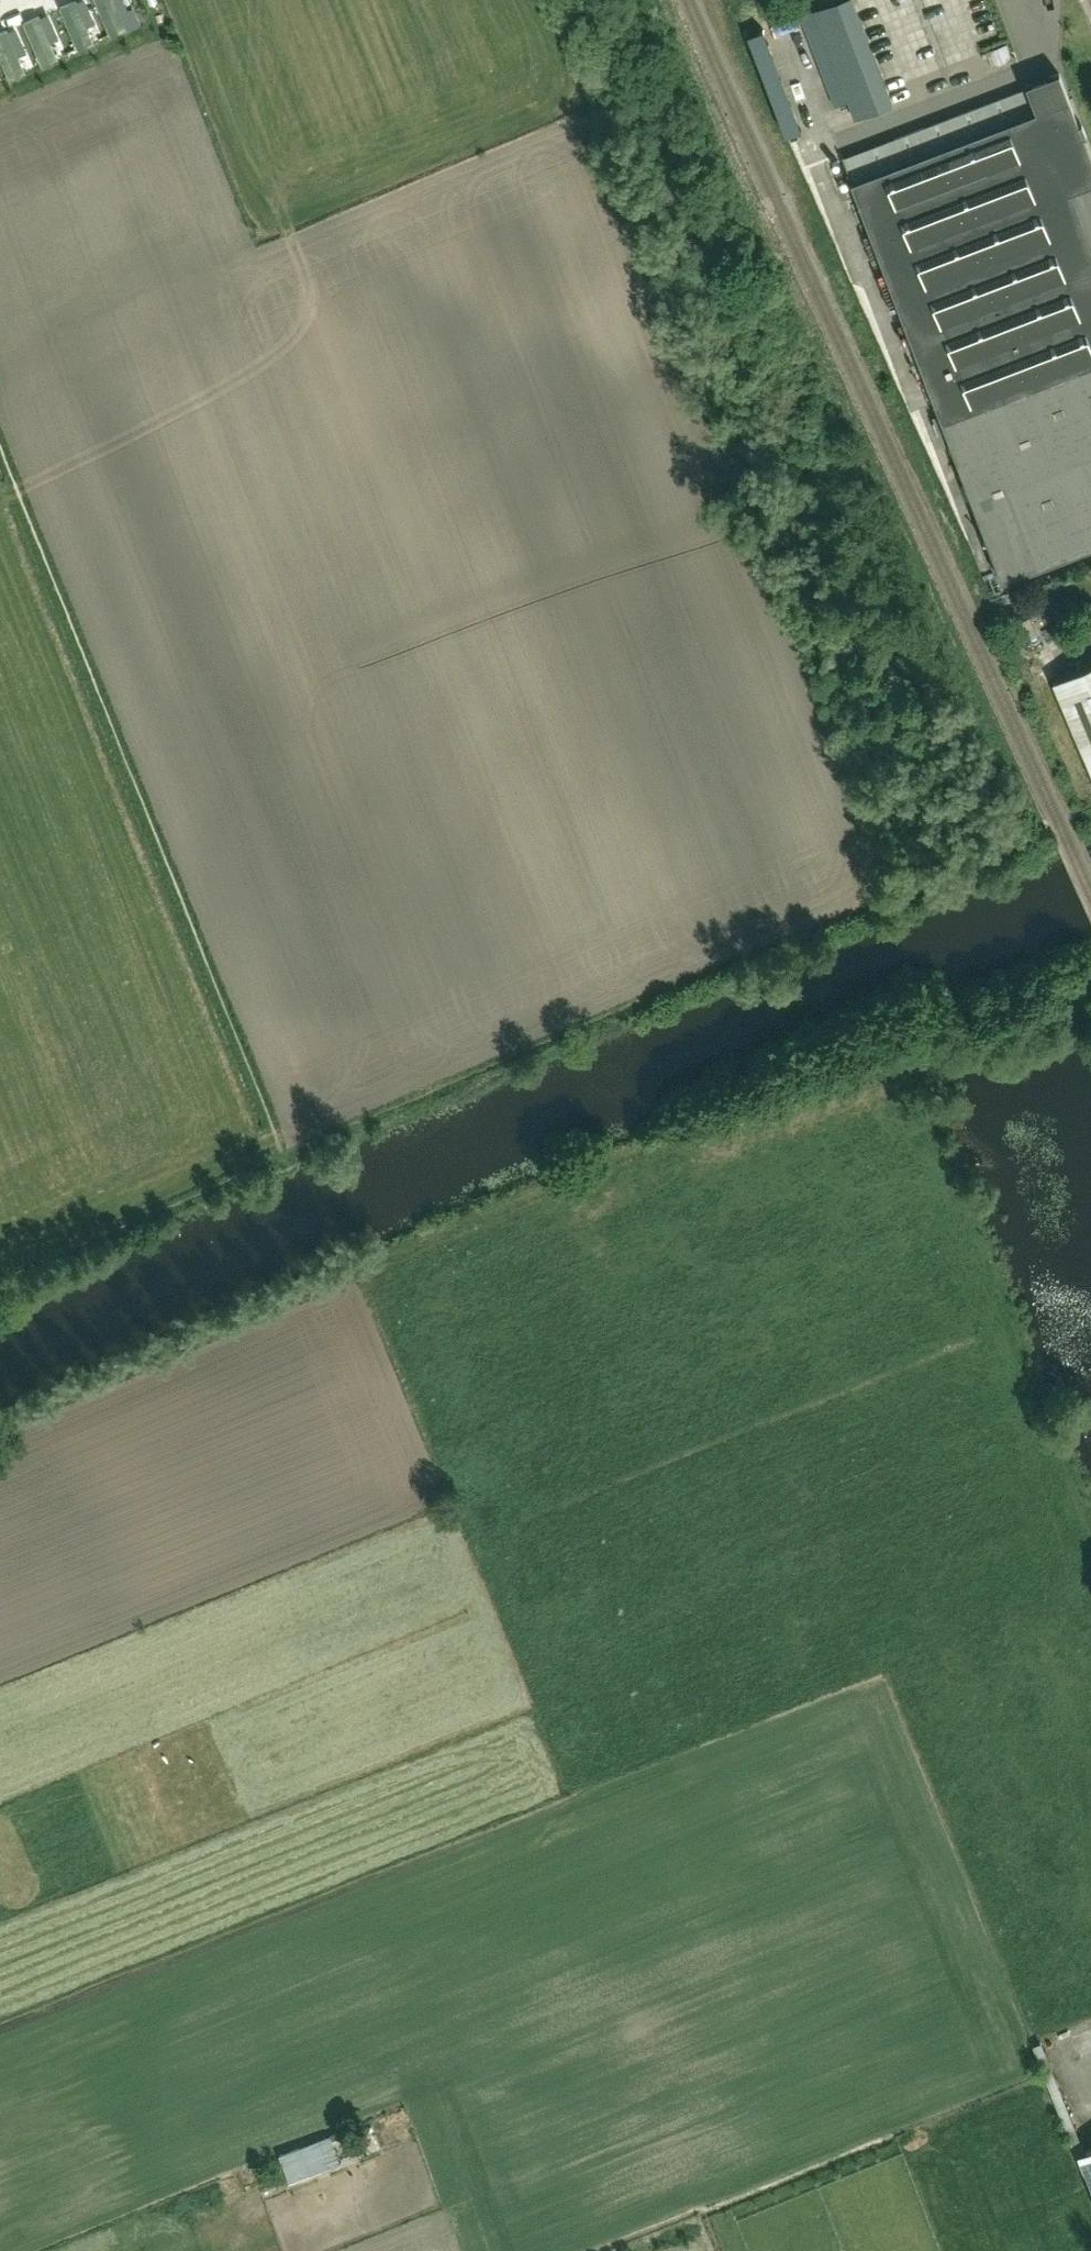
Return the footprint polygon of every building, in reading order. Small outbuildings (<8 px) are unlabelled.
[(76,0),(60,7),(78,48),(83,47),(89,45),(93,42),(76,0)] [(110,34),(115,34),(121,31),(125,28),(114,0),(96,0),(110,34)] [(813,8),(855,118),(893,103),(854,0),(835,0),(813,8)] [(39,16),(24,23),(41,64),(47,63),(53,60),(56,58),(39,16)] [(0,34),(0,58),(9,79),(14,78),(20,75),(24,72),(7,31),(0,34)] [(842,155),(1003,580),(1090,546),(1090,248),(1070,192),(1090,184),(1090,155),(1059,70),(1028,82),(1029,84),(842,155)] [(1054,682),(1090,768),(1090,666),(1054,682)] [(330,2135),(280,2155),(291,2182),(309,2175),(340,2163),(330,2135)] [(384,2135),(370,2138),(374,2155),(388,2151),(384,2135)] [(1078,2153),(1090,2186),(1090,2148),(1078,2153)]
